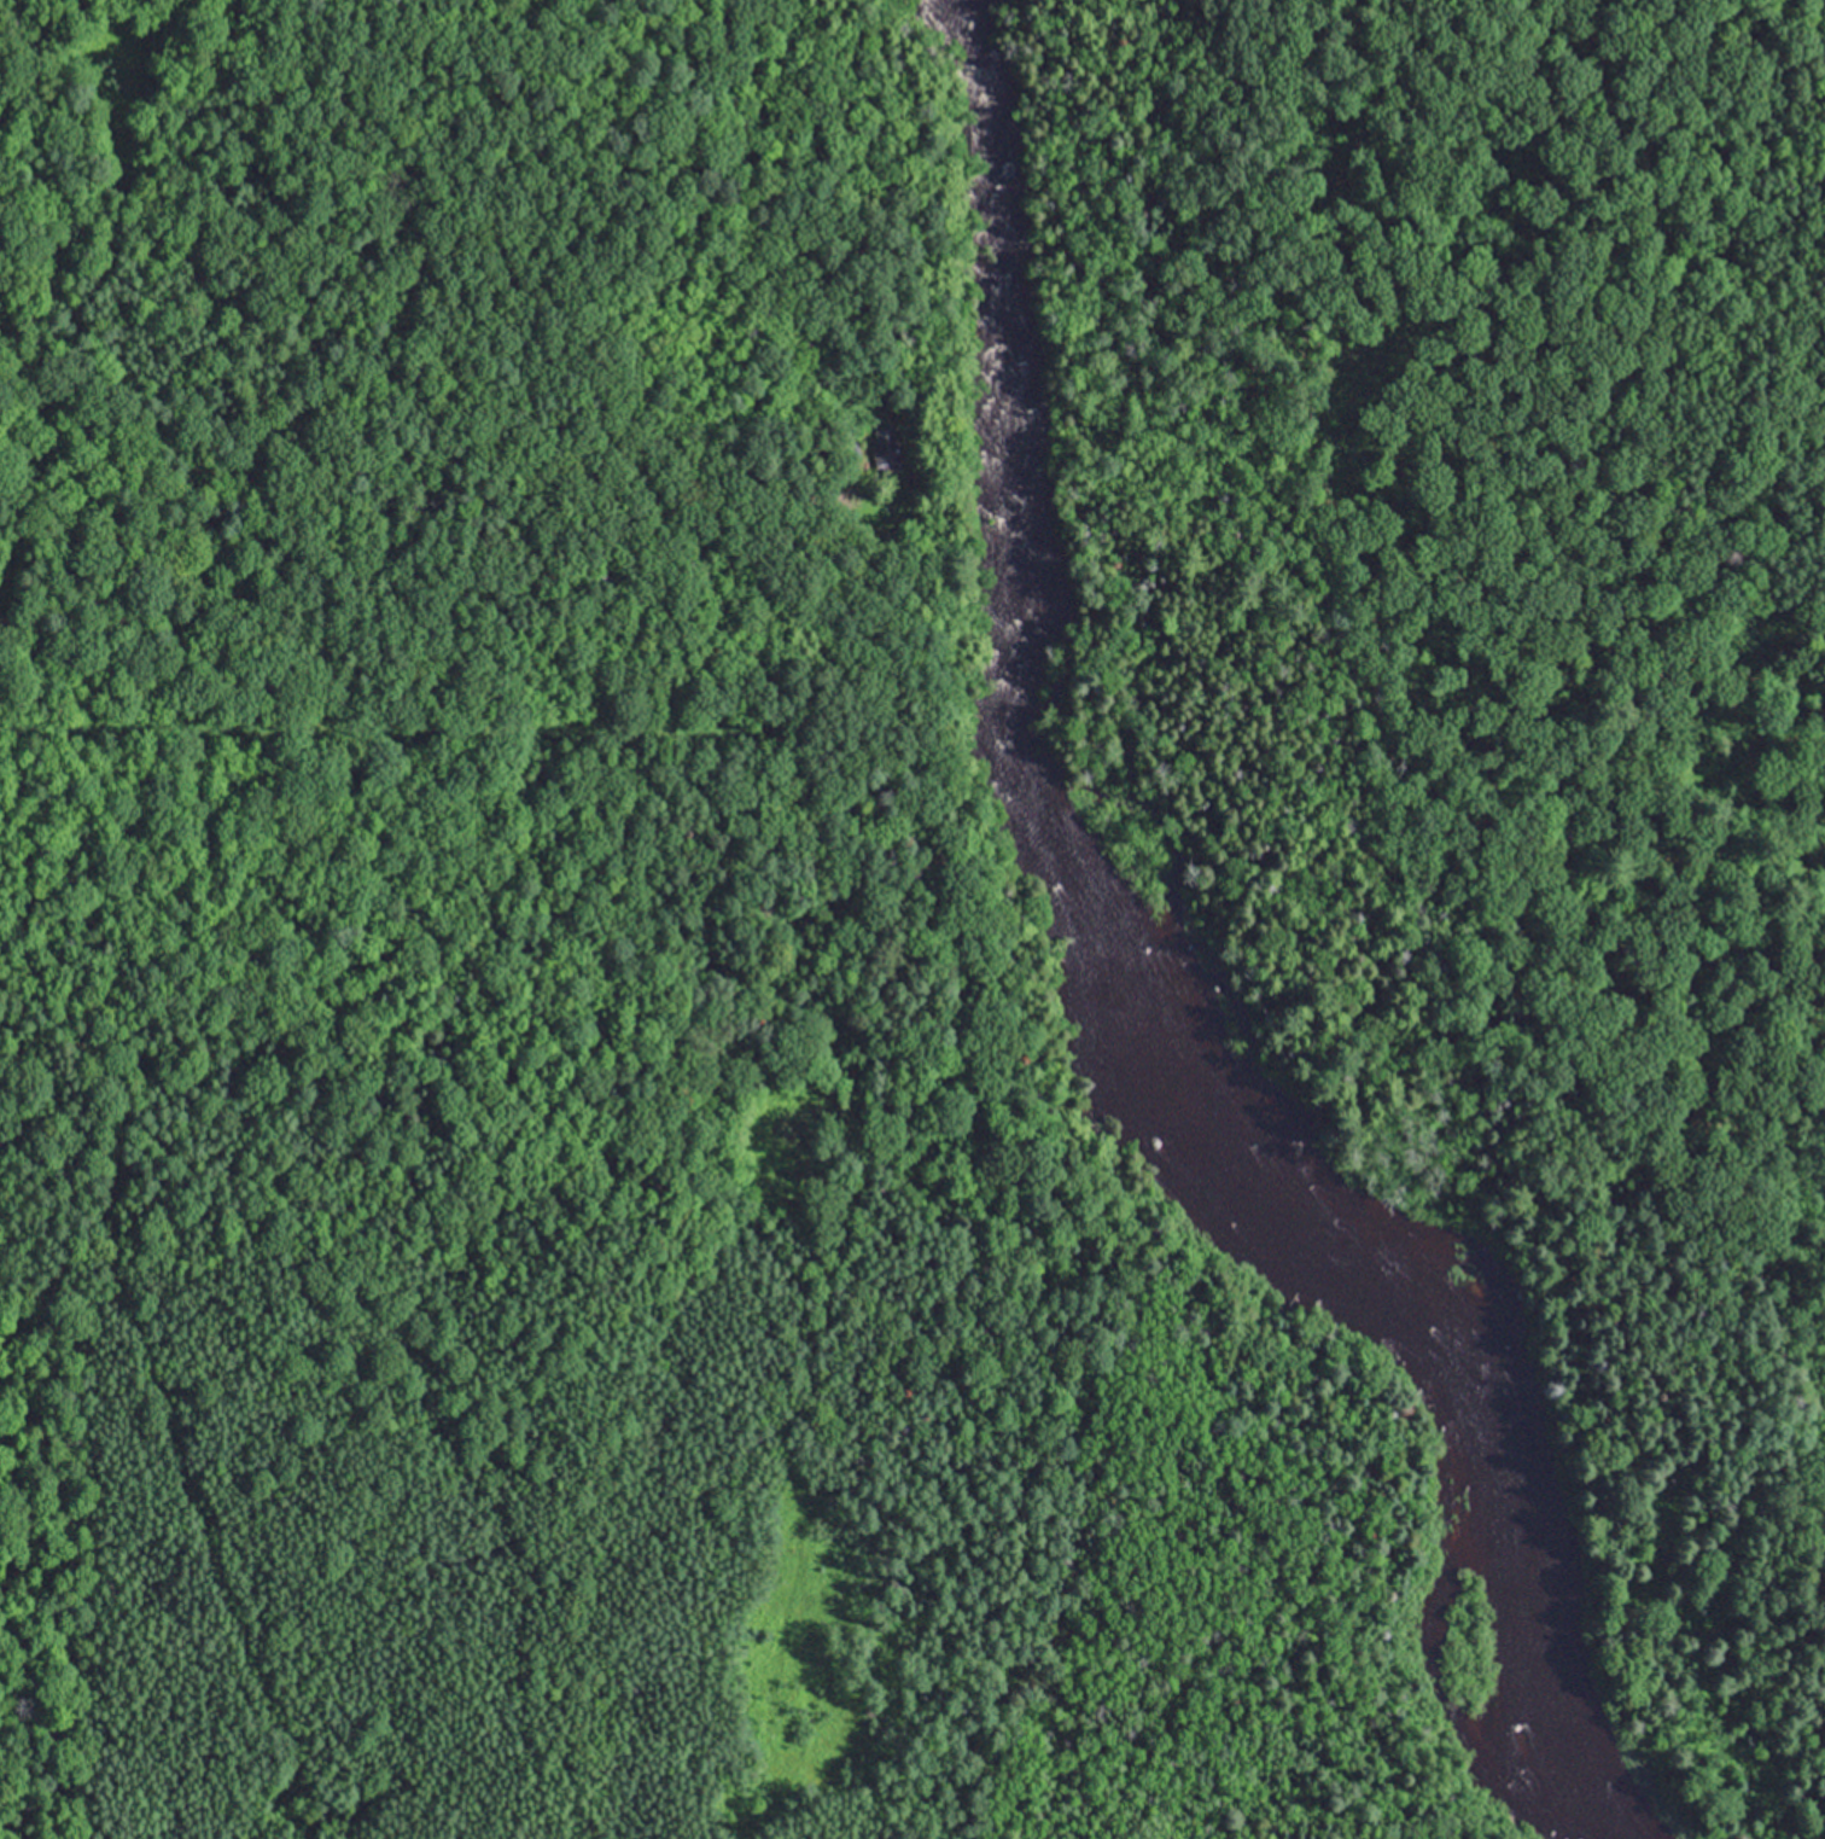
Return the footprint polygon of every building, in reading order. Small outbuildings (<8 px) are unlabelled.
[(870,429),(874,471),(895,469),(890,426),(870,429)]
